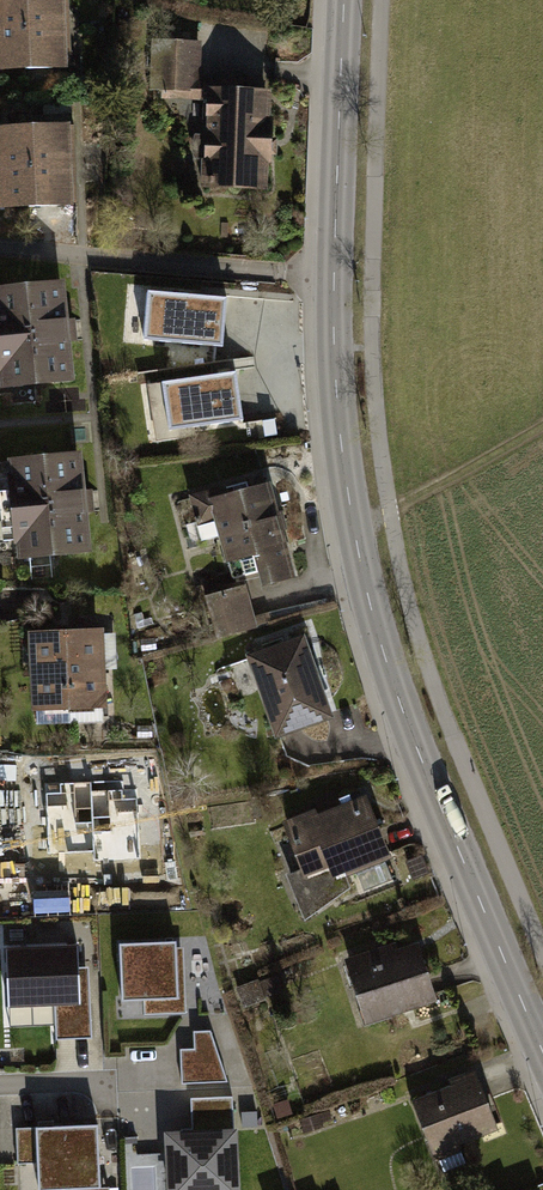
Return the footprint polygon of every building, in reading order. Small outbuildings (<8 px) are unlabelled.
[(75,67),(73,0),(0,0),(0,69),(75,67)] [(147,84),(196,84),(196,43),(148,43),(147,84)] [(212,94),(208,186),(257,188),(261,96),(212,94)] [(0,122),(0,204),(78,201),(75,119),(0,122)] [(57,286),(0,292),(0,402),(72,389),(57,286)] [(225,301),(147,294),(143,341),(221,348),(225,301)] [(234,374),(148,387),(155,435),(242,422),(234,374)] [(0,468),(0,509),(3,570),(87,561),(75,458),(0,468)] [(292,568),(269,489),(193,509),(220,581),(292,568)] [(264,630),(252,594),(217,606),(228,642),(264,630)] [(137,623),(44,621),(42,717),(136,718),(137,623)] [(301,632),(247,651),(276,730),(330,711),(301,632)] [(364,795),(290,826),(306,867),(288,874),(305,915),(349,884),(344,872),(389,853),(364,795)] [(71,942),(1,944),(3,1004),(48,1003),(73,1002),(72,964),(71,942)] [(176,942),(118,944),(120,1004),(143,1003),(144,1017),(186,1016),(184,961),(176,961),(176,942)] [(416,942),(350,963),(368,1020),(434,999),(416,942)] [(82,963),(72,964),(73,1002),(48,1003),(49,1035),(84,1034),(82,963)] [(195,1051),(181,1051),(182,1084),(228,1082),(211,1032),(194,1032),(195,1051)] [(447,1089),(412,1102),(437,1165),(463,1155),(460,1148),(500,1133),(476,1070),(444,1082),(447,1089)] [(181,1130),(181,1134),(186,1134),(233,1133),(232,1097),(190,1098),(191,1130),(181,1130)] [(34,1129),(36,1162),(37,1189),(72,1189),(99,1188),(96,1126),(42,1129),(34,1129)] [(36,1162),(34,1129),(16,1130),(17,1163),(36,1162)] [(164,1135),(166,1189),(238,1189),(236,1133),(233,1133),(186,1134),(181,1134),(164,1135)]
